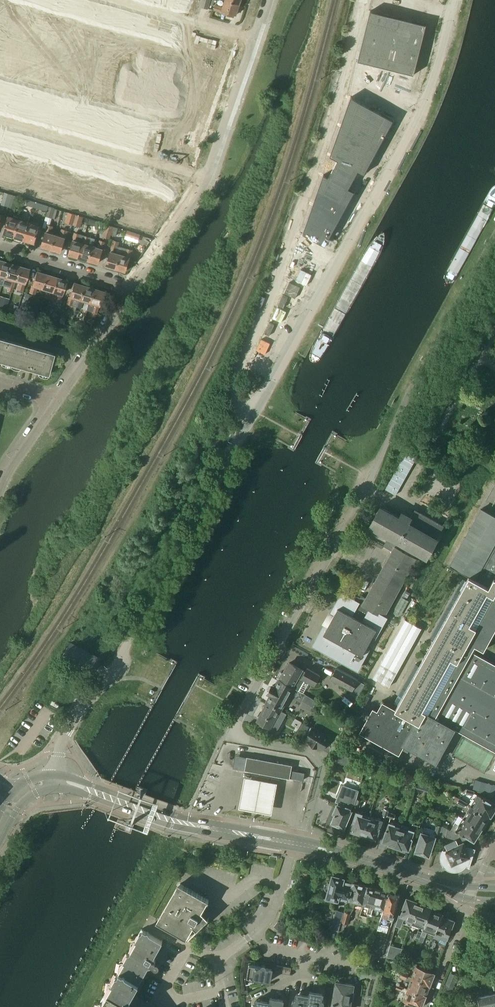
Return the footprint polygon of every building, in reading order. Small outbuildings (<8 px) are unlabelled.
[(0,13),(10,16),(14,0),(4,0),(0,13)] [(10,16),(19,18),(24,0),(14,0),(10,16)] [(24,0),(19,18),(28,21),(33,3),(24,0)] [(236,14),(239,5),(225,0),(223,7),(216,5),(215,10),(234,16),(235,13),(236,14)] [(33,3),(28,21),(38,24),(43,6),(33,3)] [(371,10),(364,35),(375,38),(381,13),(371,10)] [(52,11),(47,29),(56,32),(61,13),(52,11)] [(61,13),(56,32),(66,34),(71,16),(61,13)] [(381,13),(375,38),(384,40),(391,15),(381,13)] [(391,15),(384,40),(394,43),(396,38),(401,18),(391,15)] [(71,16),(66,34),(75,37),(80,19),(71,16)] [(401,18),(396,38),(421,44),(426,24),(401,18)] [(80,19),(75,37),(84,40),(89,21),(80,19)] [(89,21),(84,40),(94,43),(99,24),(89,21)] [(99,24),(94,43),(103,45),(108,27),(99,24)] [(108,27),(103,45),(112,48),(117,29),(108,27)] [(117,29),(112,48),(121,50),(122,48),(126,32),(117,29)] [(126,32),(122,48),(131,50),(136,32),(127,29),(126,32)] [(136,32),(131,50),(141,53),(146,35),(136,32)] [(210,33),(207,43),(225,49),(228,39),(210,33)] [(146,35),(141,53),(150,56),(155,37),(146,35)] [(364,35),(358,60),(368,63),(375,38),(364,35)] [(155,37),(150,56),(159,58),(164,40),(155,37)] [(375,38),(368,63),(378,65),(384,40),(375,38)] [(394,43),(393,48),(419,54),(421,44),(396,38),(394,43)] [(164,40),(159,58),(169,61),(174,43),(164,40)] [(384,40),(378,65),(388,68),(393,48),(394,43),(384,40)] [(174,43),(169,61),(179,64),(184,45),(174,43)] [(207,43),(204,52),(222,58),(225,49),(207,43)] [(393,48),(388,68),(414,74),(413,74),(414,74),(419,54),(393,48)] [(204,52),(201,61),(219,67),(222,58),(204,52)] [(70,64),(71,59),(54,55),(53,60),(70,64)] [(201,61),(198,70),(216,76),(219,67),(201,61)] [(6,62),(1,80),(10,83),(16,65),(6,62)] [(82,63),(80,68),(116,79),(117,74),(82,63)] [(16,65),(10,83),(20,86),(25,67),(16,65)] [(36,68),(30,86),(40,89),(45,71),(36,68)] [(198,70),(195,79),(213,85),(216,76),(198,70)] [(45,71),(40,89),(49,92),(54,73),(45,71)] [(54,73),(49,92),(58,94),(64,76),(54,73)] [(64,76),(58,94),(68,97),(73,79),(64,76)] [(366,91),(364,100),(392,106),(394,100),(404,102),(408,85),(367,76),(366,80),(360,78),(356,96),(362,97),(364,91),(366,91)] [(73,79),(68,97),(77,100),(83,81),(73,79)] [(195,79),(192,88),(210,94),(213,85),(195,79)] [(83,81),(77,100),(86,102),(91,84),(83,81)] [(158,98),(162,88),(147,83),(144,93),(158,98)] [(91,84),(86,102),(95,105),(101,87),(91,84)] [(101,87),(95,105),(105,108),(109,92),(110,89),(101,87)] [(192,88),(189,97),(207,103),(210,94),(192,88)] [(105,108),(104,110),(113,113),(119,94),(109,92),(105,108)] [(119,94),(113,113),(123,115),(128,97),(119,94)] [(351,96),(344,116),(361,125),(371,107),(351,96)] [(128,97),(123,115),(132,118),(137,100),(128,97)] [(189,97),(186,107),(204,113),(207,103),(189,97)] [(137,100),(132,118),(141,121),(147,102),(137,100)] [(147,102),(141,121),(151,123),(156,105),(147,102)] [(156,105),(151,123),(161,126),(166,108),(156,105)] [(394,115),(398,107),(393,105),(389,113),(394,115)] [(186,107),(183,116),(201,122),(204,113),(186,107)] [(371,107),(361,125),(384,138),(394,119),(371,107)] [(183,116),(180,125),(198,131),(201,122),(183,116)] [(344,116),(337,135),(374,156),(384,138),(361,125),(344,116)] [(180,125),(177,134),(195,140),(198,131),(180,125)] [(177,134),(174,143),(192,149),(195,140),(177,134)] [(337,135),(330,155),(338,160),(333,168),(354,179),(358,171),(364,174),(374,156),(337,135)] [(174,143),(170,153),(189,159),(192,149),(174,143)] [(6,150),(1,168),(10,171),(15,152),(6,150)] [(15,152),(10,171),(19,173),(25,155),(15,152)] [(25,155),(19,173),(29,176),(34,157),(25,155)] [(34,157),(29,176),(38,179),(43,160),(34,157)] [(43,160),(38,179),(47,181),(52,163),(43,160)] [(52,163),(47,181),(56,184),(62,165),(52,163)] [(62,165),(56,184),(66,187),(72,168),(62,165)] [(78,167),(72,186),(83,189),(88,170),(78,167)] [(324,174),(317,194),(345,209),(355,191),(355,190),(355,191),(349,188),(354,179),(333,168),(329,177),(324,174)] [(88,170),(83,189),(93,192),(98,173),(88,170)] [(98,173),(93,192),(103,194),(108,176),(98,173)] [(108,176),(103,194),(112,197),(118,179),(108,176)] [(118,179),(112,197),(122,200),(127,182),(118,179)] [(127,182),(122,200),(132,203),(137,184),(127,182)] [(137,184),(132,203),(141,206),(147,187),(137,184)] [(147,187),(141,206),(151,209),(157,190),(147,187)] [(157,190),(151,209),(162,211),(167,193),(157,190)] [(8,207),(11,195),(5,193),(1,205),(8,207)] [(317,194),(310,213),(335,227),(345,209),(317,194)] [(15,209),(16,205),(18,197),(12,195),(8,207),(15,209)] [(33,207),(34,202),(25,199),(23,204),(33,207)] [(43,205),(34,202),(33,207),(47,212),(48,207),(43,205)] [(55,209),(49,207),(46,217),(51,219),(55,209)] [(72,224),(75,215),(68,213),(65,222),(72,224)] [(310,213),(303,233),(325,245),(325,246),(335,227),(310,213)] [(82,217),(75,215),(72,224),(79,227),(82,217)] [(134,215),(129,224),(144,232),(149,223),(134,215)] [(13,238),(19,220),(9,217),(4,233),(7,234),(6,236),(13,238)] [(23,239),(28,223),(19,220),(13,238),(21,240),(21,238),(23,239)] [(39,226),(28,223),(23,239),(26,240),(26,242),(33,244),(39,226)] [(51,249),(55,234),(50,233),(52,226),(48,225),(42,246),(51,249)] [(111,235),(113,227),(107,225),(103,237),(110,239),(111,235)] [(61,236),(55,234),(51,249),(60,252),(67,231),(62,230),(61,236)] [(134,240),(135,234),(127,231),(125,237),(134,240)] [(78,257),(84,236),(75,233),(68,255),(78,257)] [(88,261),(93,246),(86,244),(88,237),(84,236),(78,257),(88,261)] [(97,248),(93,246),(88,261),(97,263),(104,243),(99,241),(97,248)] [(115,269),(119,254),(120,255),(122,248),(117,246),(118,242),(113,241),(106,266),(115,269)] [(120,255),(119,254),(115,269),(125,271),(131,250),(122,248),(120,255)] [(284,327),(313,264),(298,257),(269,320),(284,327)] [(9,264),(0,261),(0,277),(4,278),(9,264)] [(15,281),(19,267),(9,264),(4,278),(11,280),(8,290),(12,292),(13,288),(15,281)] [(22,291),(29,270),(19,267),(15,281),(13,288),(22,291)] [(41,289),(45,275),(36,272),(30,293),(34,294),(36,288),(41,289)] [(52,293),(57,278),(45,275),(41,289),(48,291),(46,298),(50,299),(52,293)] [(66,281),(57,278),(52,293),(57,294),(55,300),(59,302),(66,281)] [(79,300),(83,286),(74,283),(67,304),(77,307),(79,300)] [(87,310),(93,289),(83,286),(79,300),(84,302),(82,309),(87,310)] [(102,292),(93,289),(87,310),(92,312),(91,317),(95,318),(102,292)] [(17,342),(0,338),(0,361),(10,364),(17,342)] [(28,369),(34,347),(17,342),(10,364),(28,369)] [(246,368),(259,375),(271,352),(258,345),(246,368)] [(53,353),(34,347),(28,369),(47,374),(53,353)] [(406,453),(385,489),(396,495),(416,458),(406,453)] [(325,625),(314,645),(332,655),(332,653),(340,657),(339,659),(357,669),(368,649),(365,647),(372,635),(375,637),(386,617),(384,616),(396,594),(396,593),(415,558),(414,557),(417,552),(425,556),(426,557),(437,538),(436,538),(443,526),(420,513),(418,517),(411,516),(411,517),(401,512),(399,517),(380,507),(369,526),(389,537),(384,546),(392,550),(379,573),(377,577),(366,597),(361,595),(357,602),(342,593),(331,613),(334,614),(327,626),(325,625)] [(474,653),(494,615),(494,517),(480,509),(449,566),(468,577),(466,581),(462,579),(429,637),(433,640),(418,666),(415,664),(393,703),(396,705),(394,710),(382,703),(377,712),(372,709),(360,731),(398,752),(403,744),(435,762),(454,728),(494,752),(494,665),(474,653)] [(306,633),(314,636),(319,620),(311,617),(306,633)] [(405,619),(373,678),(389,687),(422,628),(405,619)] [(313,685),(316,681),(319,674),(307,667),(305,671),(289,662),(279,680),(279,679),(278,680),(292,688),(298,691),(304,680),(313,685)] [(336,669),(331,679),(352,690),(351,693),(357,696),(363,683),(336,669)] [(266,702),(280,710),(292,688),(278,680),(275,686),(272,685),(267,694),(270,695),(266,702)] [(280,710),(266,702),(267,703),(257,720),(269,727),(279,710),(280,710)] [(299,741),(308,725),(302,722),(293,738),(299,741)] [(329,737),(313,728),(306,740),(311,743),(310,744),(317,747),(322,750),(329,737)] [(344,756),(335,754),(333,762),(342,764),(344,756)] [(245,769),(245,770),(289,778),(290,778),(297,779),(303,780),(305,772),(291,770),(291,766),(292,766),(292,765),(247,757),(248,758),(247,764),(246,769),(245,769)] [(276,781),(244,775),(243,779),(241,791),(238,805),(238,807),(271,812),(271,810),(274,797),(275,786),(276,781)] [(418,776),(416,783),(430,787),(432,780),(418,776)] [(473,789),(494,795),(494,791),(494,784),(476,779),(473,789)] [(354,805),(356,798),(359,790),(358,789),(358,790),(342,785),(337,798),(339,799),(334,812),(335,813),(332,822),(333,822),(332,824),(338,826),(338,825),(344,827),(352,808),(351,808),(352,804),(354,805)] [(470,805),(488,817),(489,815),(491,814),(494,808),(494,804),(483,797),(478,794),(477,795),(474,799),(476,800),(472,806),(470,805)] [(464,808),(467,803),(459,799),(457,803),(464,808)] [(488,817),(470,805),(466,812),(464,811),(460,817),(464,819),(482,830),(484,825),(484,823),(488,817)] [(362,836),(369,816),(362,814),(363,813),(356,811),(353,820),(354,820),(350,830),(357,832),(358,834),(362,836)] [(375,818),(369,816),(362,836),(367,837),(369,836),(375,838),(378,829),(379,829),(383,819),(376,817),(375,818)] [(479,835),(482,830),(464,819),(460,825),(456,823),(451,830),(443,826),(440,835),(456,839),(445,844),(447,849),(446,850),(446,851),(443,852),(442,853),(442,854),(442,856),(441,857),(441,859),(442,860),(442,861),(442,863),(443,864),(443,865),(444,866),(445,867),(446,868),(447,869),(448,870),(450,870),(451,871),(452,871),(454,871),(455,871),(456,871),(458,871),(459,870),(460,870),(461,869),(463,868),(464,867),(465,866),(465,865),(466,864),(469,866),(469,867),(470,867),(475,849),(464,845),(463,845),(468,837),(474,841),(477,835),(479,835)] [(395,846),(401,827),(394,824),(395,823),(389,821),(385,832),(386,832),(383,841),(389,843),(390,844),(395,846)] [(440,835),(443,826),(437,824),(435,830),(423,827),(421,833),(415,851),(417,851),(418,854),(421,855),(423,853),(429,855),(436,833),(440,835)] [(408,829),(401,827),(395,846),(399,848),(401,846),(407,849),(411,839),(411,840),(415,830),(408,828),(408,829)] [(338,900),(344,879),(343,878),(341,876),(336,874),(334,875),(332,876),(331,882),(328,882),(325,884),(324,887),(326,891),(328,891),(327,898),(338,901),(338,900)] [(362,906),(367,886),(353,883),(348,903),(348,902),(344,915),(342,922),(347,924),(350,913),(353,910),(354,905),(362,906)] [(196,929),(209,917),(208,917),(202,911),(207,901),(208,901),(209,900),(180,884),(179,885),(180,886),(160,921),(160,922),(159,921),(158,922),(187,939),(188,937),(187,937),(193,926),(196,929)] [(370,918),(378,889),(374,888),(375,887),(369,885),(369,887),(367,886),(362,906),(363,904),(369,905),(367,913),(368,913),(367,917),(370,918)] [(383,910),(388,893),(388,891),(387,891),(387,890),(382,889),(382,890),(378,889),(370,918),(373,919),(374,915),(375,915),(377,908),(383,910)] [(391,928),(399,896),(396,895),(395,895),(388,893),(383,910),(379,924),(391,928)] [(413,920),(420,902),(416,901),(413,901),(407,899),(401,915),(413,920)] [(431,910),(432,908),(425,906),(424,904),(420,902),(413,920),(412,924),(420,927),(420,925),(424,927),(431,910)] [(442,916),(443,915),(441,914),(441,913),(438,911),(436,912),(431,910),(424,927),(422,932),(419,941),(423,943),(428,931),(435,933),(435,934),(442,916)] [(340,931),(342,922),(344,915),(337,913),(333,929),(340,931)] [(453,920),(442,916),(435,934),(435,933),(434,936),(440,938),(438,944),(445,946),(452,928),(451,928),(454,921),(453,920)] [(282,925),(278,921),(274,926),(279,929),(282,925)] [(133,1006),(132,1006),(132,1005),(131,1005),(130,1005),(128,1000),(132,993),(134,993),(135,992),(136,991),(138,990),(139,989),(140,988),(141,987),(142,985),(143,984),(143,982),(144,981),(144,979),(144,977),(144,976),(144,974),(144,972),(148,965),(153,964),(153,965),(154,965),(154,966),(155,966),(156,966),(157,966),(158,966),(159,965),(159,964),(160,963),(159,963),(159,962),(159,961),(158,960),(157,960),(156,960),(155,960),(154,955),(162,941),(141,929),(99,1003),(101,1003),(99,1006),(133,1006)] [(249,964),(247,977),(270,981),(272,968),(266,967),(266,966),(266,965),(265,964),(264,964),(263,964),(262,964),(262,965),(261,966),(249,964)] [(290,974),(291,967),(277,965),(276,971),(290,974)] [(430,985),(435,973),(416,966),(412,978),(430,985)] [(451,973),(447,983),(454,986),(458,976),(451,973)] [(426,996),(430,985),(412,978),(407,989),(426,996)] [(354,985),(336,982),(332,1006),(350,1006),(354,985)] [(426,996),(407,989),(403,1001),(420,1006),(422,1006),(426,996)] [(309,995),(307,1006),(321,1006),(321,1004),(322,1004),(323,1004),(324,1003),(324,1002),(324,1001),(324,1000),(323,999),(322,999),(323,993),(310,991),(309,995)] [(309,995),(297,993),(296,999),(295,999),(294,999),(293,999),(293,1000),(292,1001),(293,1002),(293,1003),(294,1003),(295,1004),(294,1006),(307,1006),(309,995)] [(478,997),(480,1006),(491,1006),(494,1006),(494,994),(478,997)] [(269,1001),(269,1006),(285,1006),(284,1006),(283,1006),(283,1005),(282,1005),(283,1000),(270,997),(269,1001)]
